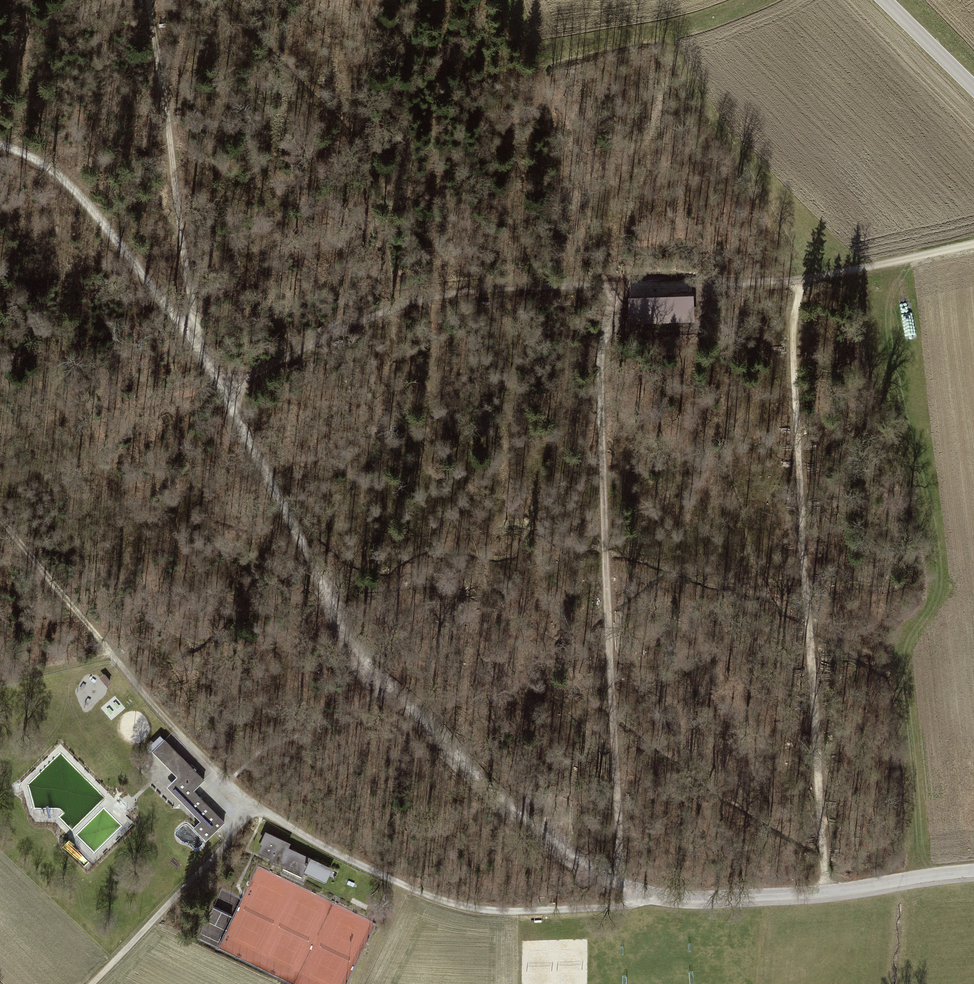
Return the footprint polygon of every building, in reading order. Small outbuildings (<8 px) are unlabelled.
[(693,322),(692,297),(627,299),(628,324),(693,322)] [(105,674),(100,678),(106,686),(111,682),(105,674)] [(206,840),(224,822),(193,790),(204,780),(183,759),(164,739),(153,750),(161,757),(161,758),(166,764),(169,761),(184,777),(173,788),(201,816),(199,818),(203,822),(195,829),(206,840)] [(268,865),(301,881),(310,861),(288,851),(291,846),(265,834),(259,848),(260,848),(257,856),(269,862),(268,865)]
